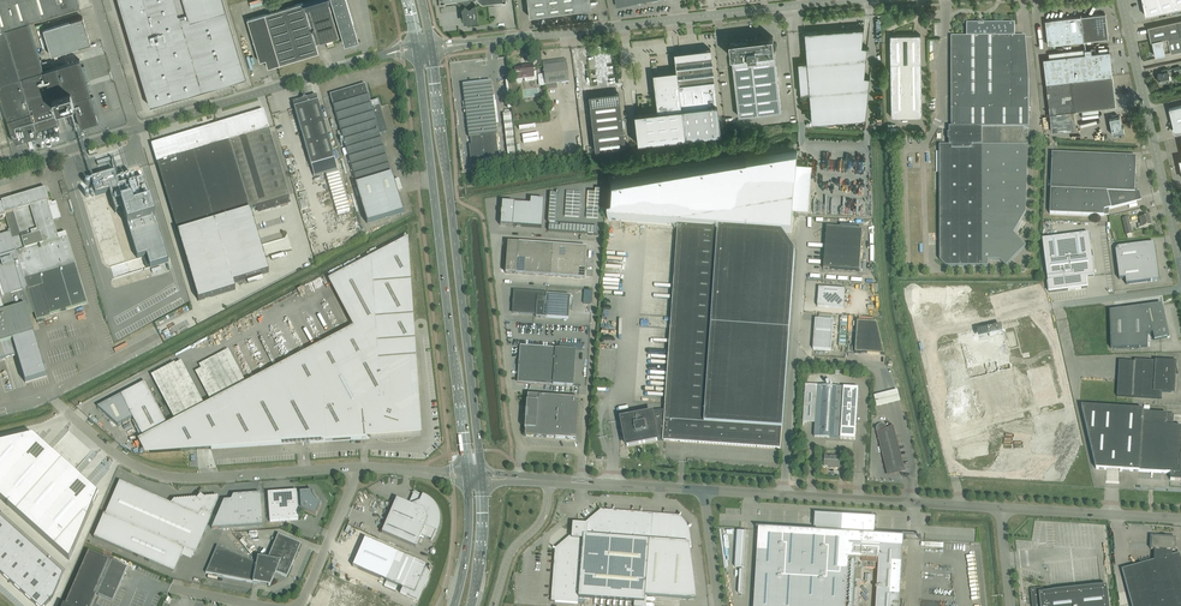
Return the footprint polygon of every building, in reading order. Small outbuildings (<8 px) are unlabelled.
[(28,21),(79,5),(77,0),(0,0),(0,30),(28,21)] [(223,0),(120,0),(122,8),(121,8),(123,16),(124,15),(133,46),(132,47),(150,105),(246,77),(223,0)] [(353,24),(346,0),(331,0),(332,3),(330,3),(329,0),(309,0),(303,2),(270,12),(264,14),(247,19),(259,61),(265,59),(267,67),(276,65),(318,52),(316,44),(338,37),(338,34),(340,34),(342,36),(344,44),(358,40),(353,24)] [(470,5),(470,0),(439,0),(439,3),(451,1),(461,0),(462,5),(463,6),(461,10),(462,10),(463,19),(467,22),(477,21),(478,21),(476,4),(470,5)] [(529,16),(589,8),(588,0),(527,0),(529,16)] [(1146,15),(1180,7),(1180,0),(1142,0),(1146,15)] [(1081,16),(1045,20),(1048,45),(1108,38),(1105,13),(1082,16),(1081,15),(1081,16)] [(91,43),(86,28),(83,17),(43,29),(51,55),(91,43)] [(1148,27),(1151,41),(1152,41),(1155,56),(1165,54),(1164,50),(1170,49),(1171,52),(1180,50),(1180,20),(1148,27)] [(79,59),(43,70),(28,21),(0,30),(0,96),(14,142),(26,138),(38,135),(36,129),(59,122),(57,114),(68,110),(75,108),(76,108),(76,110),(75,110),(80,126),(81,126),(81,124),(87,122),(88,124),(91,123),(90,121),(97,119),(98,121),(79,59)] [(984,25),(984,23),(979,23),(979,25),(967,25),(967,37),(951,37),(952,128),(951,128),(951,140),(949,140),(949,146),(939,146),(940,260),(946,266),(988,266),(988,260),(999,260),(1005,266),(1026,246),(1013,234),(1026,212),(1029,134),(1024,134),(1024,128),(1029,128),(1029,79),(1025,37),(1015,37),(1015,25),(984,25)] [(805,32),(808,62),(799,63),(801,93),(810,93),(812,123),(866,118),(870,77),(865,76),(868,47),(862,46),(864,27),(805,32)] [(890,35),(891,117),(921,117),(921,63),(921,34),(890,35)] [(781,111),(775,57),(776,57),(773,36),(730,41),(732,62),(733,62),(739,116),(781,111)] [(720,133),(710,48),(700,49),(701,56),(675,59),(675,52),(673,52),(675,70),(652,73),(657,111),(634,113),(637,143),(720,133)] [(1116,105),(1111,63),(1110,63),(1109,59),(1110,59),(1109,51),(1095,53),(1095,48),(1049,53),(1049,58),(1043,58),(1052,131),(1076,128),(1074,110),(1116,105)] [(544,75),(538,75),(539,85),(540,85),(545,85),(569,82),(567,64),(566,64),(566,61),(543,63),(543,64),(542,64),(543,67),(544,75)] [(524,68),(514,69),(515,79),(516,79),(516,80),(516,81),(516,82),(517,82),(518,83),(519,83),(520,83),(521,82),(522,81),(522,80),(522,79),(525,78),(525,81),(534,80),(534,77),(533,71),(532,68),(532,65),(524,66),(524,68)] [(1161,70),(1162,70),(1163,72),(1158,73),(1159,78),(1160,81),(1160,82),(1170,80),(1167,69),(1161,70)] [(511,117),(494,119),(490,81),(489,81),(489,82),(463,85),(462,85),(469,137),(470,137),(474,167),(517,161),(511,117)] [(403,213),(380,134),(387,132),(378,100),(371,103),(365,84),(330,95),(356,184),(355,185),(367,223),(403,213)] [(595,150),(625,146),(619,92),(588,95),(595,150)] [(878,113),(885,113),(886,94),(881,93),(880,106),(878,106),(878,113)] [(293,103),(297,120),(311,166),(335,160),(316,96),(293,103)] [(1169,108),(1173,126),(1175,125),(1177,127),(1178,128),(1179,128),(1180,128),(1180,130),(1180,105),(1169,108)] [(152,144),(151,145),(170,208),(179,238),(198,301),(205,299),(235,290),(233,283),(269,272),(264,258),(261,245),(260,243),(254,224),(250,210),(254,209),(290,198),(269,129),(264,111),(263,111),(264,113),(219,126),(198,133),(152,146),(152,144)] [(1120,116),(1110,118),(1112,128),(1113,135),(1120,133),(1120,134),(1121,134),(1121,133),(1125,132),(1123,126),(1122,126),(1120,116)] [(610,182),(608,220),(620,221),(647,223),(679,225),(666,411),(663,411),(660,411),(658,411),(655,411),(652,412),(649,412),(646,413),(644,414),(644,416),(622,420),(627,446),(658,440),(657,438),(662,438),(664,438),(664,440),(780,448),(781,429),(783,429),(789,331),(795,252),(782,232),(790,233),(792,233),(793,217),(797,163),(798,151),(610,182)] [(1136,157),(1052,154),(1050,214),(1104,216),(1104,211),(1137,202),(1135,193),(1136,157)] [(111,157),(96,162),(98,166),(112,161),(111,157)] [(338,171),(326,175),(337,215),(342,213),(350,211),(338,171)] [(115,172),(91,180),(96,196),(109,192),(115,213),(123,211),(137,259),(147,256),(150,267),(150,268),(169,262),(144,179),(119,186),(115,172)] [(17,355),(25,383),(47,376),(34,334),(28,314),(29,314),(34,313),(38,323),(43,322),(42,319),(50,316),(49,315),(61,312),(66,310),(87,304),(75,264),(66,233),(57,236),(53,221),(61,218),(56,202),(52,203),(51,201),(49,202),(45,188),(12,199),(11,195),(0,198),(1,202),(1,204),(0,204),(0,218),(5,217),(10,232),(6,233),(0,235),(0,361),(17,355)] [(541,228),(543,200),(530,199),(530,204),(514,203),(502,202),(500,225),(513,226),(541,228)] [(1149,217),(1140,219),(1142,224),(1137,225),(1138,229),(1142,228),(1151,226),(1149,217)] [(1122,219),(1126,235),(1132,234),(1128,218),(1122,219)] [(552,231),(553,223),(556,223),(556,220),(548,219),(548,223),(549,223),(548,231),(552,231)] [(824,261),(823,269),(830,270),(860,272),(863,230),(827,227),(824,261)] [(1094,276),(1089,234),(1042,240),(1049,293),(1069,290),(1076,289),(1087,288),(1086,278),(1094,276)] [(145,381),(121,394),(132,415),(143,437),(137,440),(143,453),(420,434),(413,325),(407,239),(328,280),(330,285),(352,327),(168,424),(145,381)] [(587,248),(542,245),(517,243),(507,243),(505,273),(515,274),(540,276),(585,279),(587,248)] [(1156,256),(1154,243),(1118,248),(1116,251),(1119,280),(1126,279),(1126,285),(1159,281),(1157,268),(1156,256)] [(819,288),(818,307),(843,309),(845,290),(819,288)] [(546,317),(568,319),(570,296),(546,294),(547,294),(521,292),(514,291),(513,300),(513,301),(513,300),(512,300),(512,301),(513,301),(512,303),(512,304),(513,303),(513,304),(513,313),(520,313),(520,314),(534,315),(534,314),(536,315),(536,317),(546,318),(546,317)] [(925,300),(912,303),(945,444),(1072,414),(1049,316),(1029,320),(1022,292),(943,311),(940,297),(933,299),(931,291),(924,293),(925,300)] [(1154,306),(1110,311),(1111,349),(1148,347),(1147,334),(1153,333),(1154,340),(1167,338),(1167,339),(1170,338),(1165,313),(1164,313),(1163,308),(1154,309),(1154,306)] [(833,321),(815,320),(813,349),(831,351),(833,321)] [(857,322),(855,353),(861,354),(861,353),(885,355),(877,324),(857,322)] [(519,366),(518,382),(573,386),(576,350),(520,346),(519,362),(518,362),(518,361),(518,367),(518,366),(519,366)] [(1177,362),(1155,360),(1155,361),(1135,360),(1135,362),(1119,361),(1117,396),(1162,399),(1162,392),(1175,393),(1176,374),(1178,374),(1176,368),(1177,362)] [(805,385),(803,422),(815,423),(814,437),(839,438),(840,438),(840,439),(855,440),(858,388),(843,387),(843,389),(842,388),(842,387),(817,386),(805,385)] [(891,391),(874,395),(876,407),(894,403),(900,401),(897,390),(891,391)] [(576,440),(578,399),(578,398),(527,395),(524,436),(576,440)] [(1139,472),(1143,413),(1143,410),(1082,406),(1096,469),(1139,472)] [(1143,413),(1139,472),(1171,474),(1170,480),(1180,481),(1180,427),(1166,427),(1167,414),(1143,413)] [(887,430),(887,429),(887,428),(886,427),(885,425),(884,424),(882,424),(881,424),(879,424),(878,425),(877,426),(876,427),(876,428),(876,429),(876,431),(883,458),(892,456),(896,472),(903,470),(892,428),(887,430)] [(0,444),(0,499),(10,507),(16,513),(60,460),(50,452),(45,448),(40,443),(35,439),(33,436),(0,444)] [(825,456),(824,466),(834,467),(834,468),(839,468),(840,460),(845,461),(846,452),(840,451),(840,457),(825,456)] [(60,460),(16,513),(28,524),(52,545),(69,561),(98,495),(92,490),(83,482),(78,477),(73,472),(60,460)] [(119,481),(105,515),(104,514),(94,538),(172,572),(172,571),(169,570),(179,547),(195,554),(212,515),(211,514),(218,498),(217,496),(216,498),(214,497),(213,498),(212,497),(211,498),(209,497),(208,498),(207,497),(206,499),(205,498),(204,497),(203,499),(201,498),(199,500),(197,498),(196,498),(196,499),(194,498),(193,500),(192,498),(191,500),(189,499),(188,500),(187,499),(186,500),(184,499),(183,500),(182,499),(181,501),(179,499),(178,501),(177,500),(176,501),(174,500),(171,504),(119,481)] [(311,490),(311,491),(299,492),(297,492),(296,491),(267,493),(269,522),(298,520),(298,508),(301,508),(315,515),(320,504),(321,505),(321,504),(320,503),(319,503),(317,502),(316,501),(315,499),(314,497),(313,496),(312,495),(312,493),(312,492),(311,490)] [(423,498),(413,493),(412,493),(415,494),(410,505),(396,499),(382,533),(415,547),(421,533),(432,538),(431,541),(436,530),(437,528),(437,526),(438,525),(438,523),(438,521),(438,519),(438,518),(438,516),(437,514),(437,513),(436,511),(436,509),(435,508),(434,506),(433,505),(432,504),(431,502),(429,501),(428,500),(426,499),(425,498),(423,498)] [(263,525),(260,494),(233,496),(231,500),(224,501),(212,529),(263,525)] [(584,524),(579,524),(572,523),(571,534),(555,549),(553,548),(552,548),(555,549),(551,601),(578,603),(578,597),(634,602),(634,605),(643,605),(644,596),(696,600),(689,548),(691,547),(689,527),(691,526),(688,527),(679,516),(681,514),(680,514),(679,516),(600,510),(600,507),(599,508),(600,510),(584,524)] [(754,605),(858,605),(860,583),(862,583),(863,568),(878,569),(877,587),(876,605),(899,605),(904,537),(906,537),(874,535),(874,531),(875,531),(875,520),(850,519),(850,517),(846,517),(846,518),(815,517),(814,528),(816,528),(816,531),(756,528),(759,529),(754,605)] [(0,526),(0,538),(5,542),(15,531),(4,522),(0,526)] [(355,535),(359,526),(352,523),(348,532),(355,535)] [(15,531),(5,542),(16,552),(26,541),(15,531)] [(278,534),(267,560),(260,558),(260,557),(258,557),(257,563),(256,566),(255,571),(272,578),(275,572),(287,577),(301,544),(278,534)] [(1180,554),(1172,556),(1172,551),(1175,551),(1176,539),(1162,538),(1160,538),(1160,537),(1159,537),(1159,538),(1152,537),(1151,550),(1154,550),(1154,561),(1122,570),(1132,605),(1180,605),(1180,557),(1180,554)] [(365,538),(352,566),(386,581),(384,587),(395,592),(398,586),(402,588),(400,594),(417,602),(425,585),(428,579),(430,573),(424,570),(426,565),(398,552),(365,538)] [(26,541),(16,552),(27,562),(36,551),(26,541)] [(0,548),(0,569),(16,552),(5,542),(0,548)] [(255,571),(256,566),(253,565),(254,561),(217,546),(205,573),(253,582),(253,583),(259,584),(259,582),(269,584),(268,586),(270,586),(273,579),(272,578),(255,571)] [(36,551),(27,562),(37,571),(47,560),(36,551)] [(0,569),(0,573),(9,581),(27,562),(16,552),(0,569)] [(97,592),(113,599),(127,568),(111,561),(88,552),(66,603),(65,605),(91,605),(97,592)] [(47,560),(37,571),(48,581),(58,570),(47,560)] [(27,562),(9,581),(20,591),(37,571),(27,562)] [(58,570),(48,581),(57,589),(63,575),(58,570)] [(37,571),(20,591),(31,601),(48,581),(37,571)] [(337,580),(339,575),(329,572),(327,576),(337,580)] [(344,594),(349,580),(341,577),(336,590),(344,594)] [(31,601),(36,605),(46,605),(53,598),(57,589),(48,581),(31,601)] [(1031,590),(1033,605),(1109,605),(1108,590),(1107,590),(1047,597),(1044,597),(1043,588),(1036,589),(1036,590),(1031,590)]
